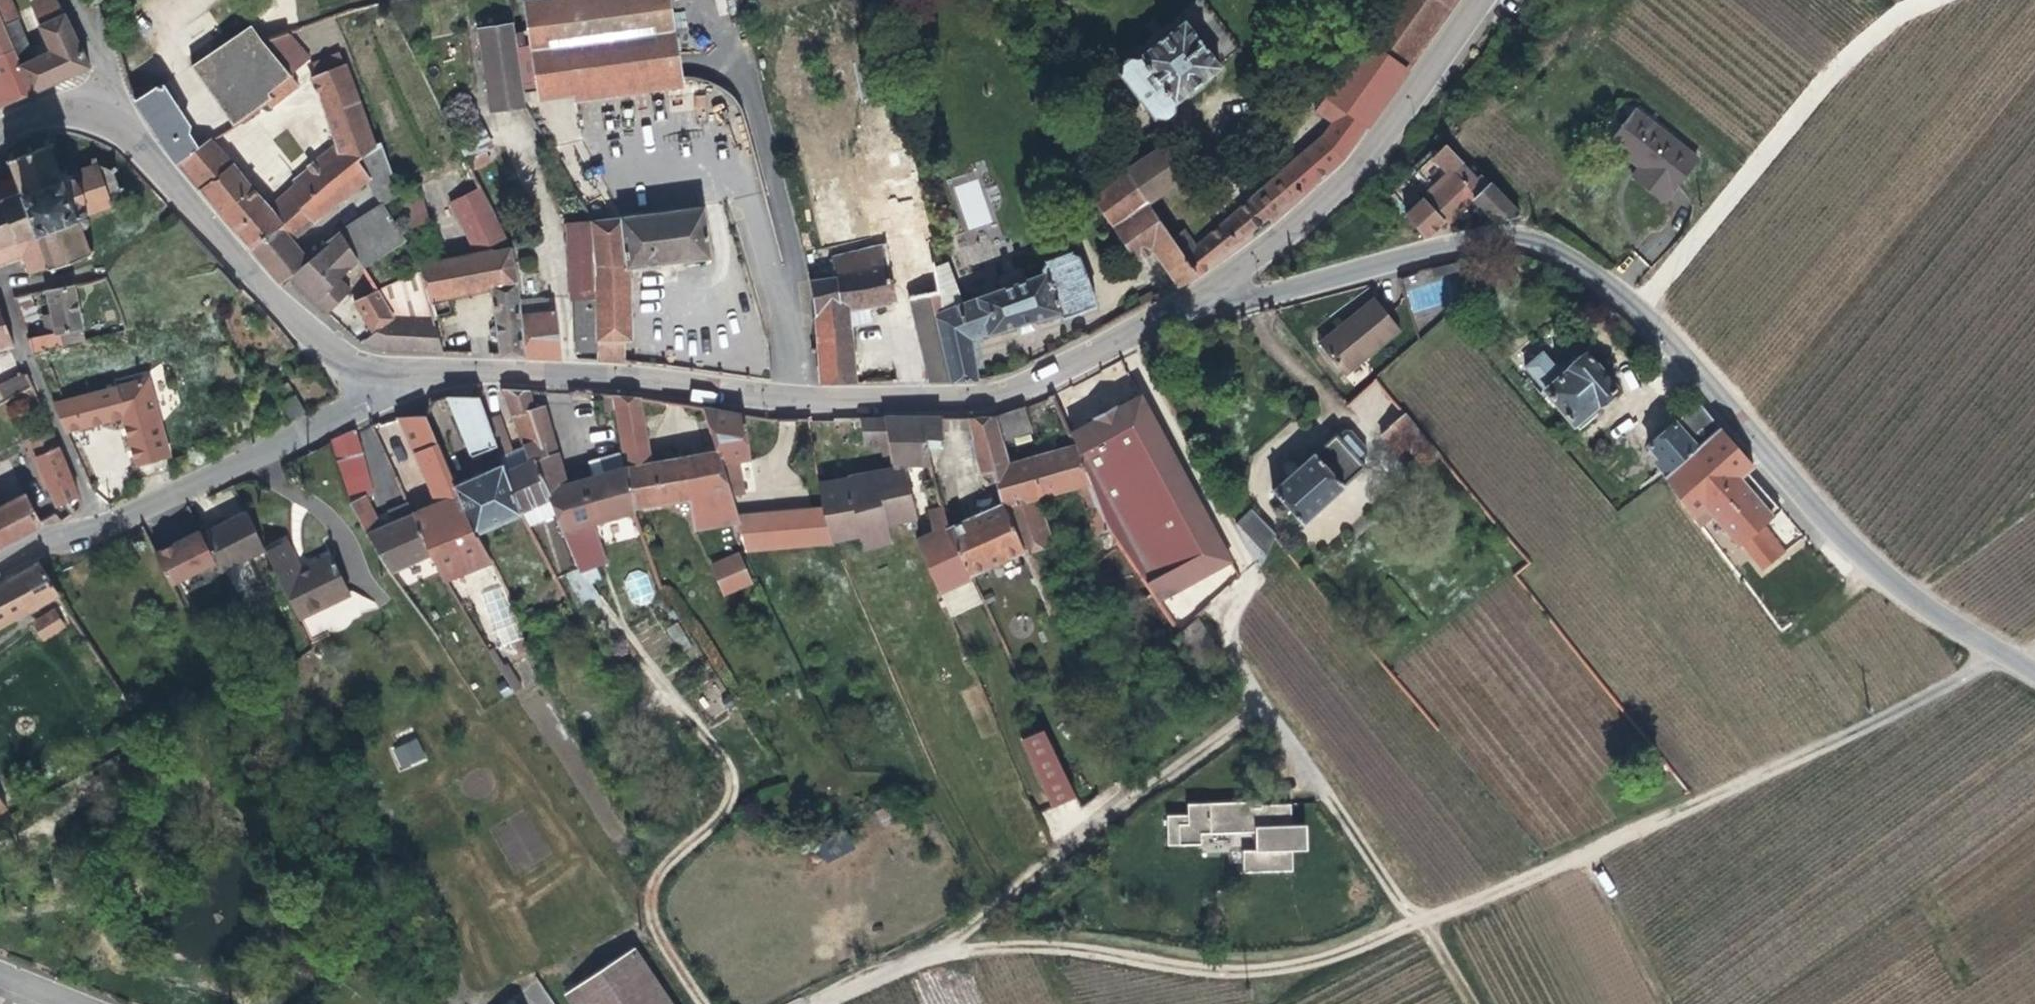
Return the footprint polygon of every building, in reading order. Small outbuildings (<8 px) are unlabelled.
[(5,26),(17,20),(8,0),(0,0),(0,15),(5,26)] [(58,0),(36,0),(33,1),(43,23),(38,25),(50,52),(34,60),(21,66),(32,94),(90,66),(66,15),(58,0)] [(667,30),(663,0),(529,0),(521,1),(529,51),(667,30)] [(1239,45),(1202,0),(1191,0),(1175,13),(1181,19),(1217,63),(1239,45)] [(1367,121),(1453,0),(1394,0),(1379,21),(1374,18),(1370,23),(1375,27),(1328,93),(1367,121)] [(0,15),(0,38),(8,34),(5,26),(0,15)] [(1118,71),(1154,117),(1157,115),(1164,117),(1173,109),(1174,101),(1219,65),(1217,63),(1181,19),(1137,55),(1130,54),(1121,60),(1121,68),(1118,71)] [(34,60),(17,20),(5,26),(8,34),(21,66),(34,60)] [(522,107),(508,22),(473,27),(487,113),(522,107)] [(288,76),(261,42),(249,25),(191,64),(233,128),(265,104),(274,97),(270,93),(288,76)] [(673,78),(667,30),(529,51),(536,97),(673,78)] [(318,72),(285,33),(261,42),(288,76),(270,93),(274,97),(265,104),(270,109),(295,83),(308,78),(307,76),(318,72)] [(32,94),(21,66),(8,34),(0,38),(0,68),(3,76),(15,102),(32,94)] [(340,63),(318,72),(307,76),(308,78),(316,93),(334,143),(300,173),(303,177),(281,196),(282,197),(270,207),(230,163),(200,189),(251,249),(319,190),(354,160),(361,154),(370,146),(369,144),(340,63)] [(15,102),(3,76),(0,77),(0,109),(15,102)] [(160,84),(137,101),(178,163),(197,148),(184,131),(189,127),(160,84)] [(1250,198),(1269,221),(1343,156),(1367,121),(1328,93),(1316,110),(1331,121),(1325,131),(1250,198)] [(1644,160),(1642,163),(1632,176),(1664,201),(1696,157),(1633,108),(1610,137),(1635,157),(1637,154),(1644,160)] [(1,263),(22,255),(30,274),(45,269),(45,271),(51,269),(52,272),(56,270),(55,267),(68,262),(69,265),(73,263),(73,260),(86,255),(87,258),(93,256),(91,253),(96,251),(94,247),(89,248),(83,232),(88,230),(89,223),(87,216),(109,207),(112,212),(115,209),(113,205),(119,191),(124,192),(124,187),(118,187),(113,173),(118,170),(116,168),(114,167),(110,169),(99,163),(98,159),(93,159),(94,165),(72,174),(61,168),(53,147),(58,146),(56,141),(52,142),(50,139),(45,141),(46,144),(34,149),(33,146),(28,147),(30,150),(16,156),(14,152),(10,153),(11,158),(8,159),(9,164),(14,163),(18,176),(0,184),(0,263),(1,263)] [(197,148),(178,163),(200,189),(230,163),(209,139),(197,148)] [(1408,215),(1423,237),(1431,235),(1446,222),(1449,225),(1476,200),(1493,220),(1521,216),(1482,174),(1478,177),(1446,141),(1419,166),(1432,182),(1426,187),(1432,197),(1424,205),(1420,204),(1408,215)] [(385,160),(378,142),(369,144),(370,146),(361,154),(372,171),(385,160)] [(863,154),(868,177),(913,167),(908,144),(863,154)] [(1160,147),(1147,156),(1168,188),(1183,178),(1160,147)] [(481,152),(461,162),(466,170),(485,161),(481,152)] [(1635,157),(1642,163),(1644,160),(1637,154),(1635,157)] [(1147,156),(1124,173),(1146,203),(1153,198),(1168,188),(1147,156)] [(1150,249),(1177,286),(1197,274),(1172,239),(1146,203),(1124,173),(1114,158),(1100,167),(1107,177),(1101,182),(1104,187),(1094,195),(1138,258),(1150,249)] [(319,190),(251,249),(278,280),(288,272),(303,259),(292,240),(312,218),(367,178),(354,160),(319,190)] [(466,170),(461,162),(451,167),(464,195),(475,189),(466,170)] [(832,275),(809,277),(814,313),(818,383),(856,383),(852,323),(851,311),(870,307),(911,299),(930,381),(952,381),(938,314),(944,312),(933,263),(913,167),(868,177),(881,240),(829,252),(832,275)] [(415,184),(396,190),(406,226),(425,221),(415,184)] [(475,189),(464,195),(445,205),(456,228),(458,227),(487,211),(475,189)] [(1153,198),(1146,203),(1172,239),(1179,234),(1153,198)] [(1236,210),(1254,232),(1269,221),(1250,198),(1236,210)] [(380,202),(338,229),(356,259),(360,265),(403,238),(380,202)] [(606,205),(581,208),(588,220),(608,218),(606,205)] [(608,218),(588,220),(588,223),(591,270),(594,344),(620,342),(630,342),(626,267),(707,257),(700,207),(608,218)] [(1172,239),(1197,274),(1254,232),(1236,210),(1196,245),(1183,231),(1179,234),(1172,239)] [(487,211),(458,227),(472,255),(506,248),(487,211)] [(591,270),(588,223),(563,226),(566,271),(591,270)] [(338,229),(317,247),(338,273),(356,259),(338,229)] [(317,247),(303,259),(288,272),(324,311),(351,289),(338,273),(317,247)] [(506,248),(472,255),(416,266),(427,301),(445,297),(488,287),(493,323),(495,337),(498,356),(524,356),(519,318),(518,304),(515,283),(511,265),(506,248)] [(829,252),(803,258),(809,277),(832,275),(829,252)] [(938,314),(952,381),(976,380),(967,342),(1056,314),(1059,318),(1093,305),(1077,258),(1071,256),(1068,252),(1044,260),(1045,263),(1042,266),(1042,270),(1043,274),(960,302),(946,260),(933,263),(944,312),(938,314)] [(594,344),(591,270),(566,271),(568,298),(572,298),(575,351),(595,350),(594,344)] [(394,291),(391,283),(376,290),(390,312),(395,308),(387,296),(394,291)] [(75,284),(48,290),(54,317),(58,333),(61,345),(88,338),(75,284)] [(390,312),(376,290),(372,285),(357,297),(381,328),(393,318),(390,312)] [(427,301),(431,315),(448,311),(445,297),(427,301)] [(1374,297),(1344,323),(1347,328),(1323,347),(1347,376),(1402,330),(1374,297)] [(519,318),(553,314),(551,301),(518,304),(519,318)] [(851,311),(852,323),(872,321),(870,307),(851,311)] [(0,313),(0,349),(14,345),(0,313)] [(524,356),(559,358),(553,314),(519,318),(524,356)] [(43,319),(46,336),(58,333),(54,317),(43,319)] [(490,337),(495,337),(493,323),(488,324),(486,327),(487,334),(490,337)] [(1347,328),(1344,323),(1319,343),(1323,347),(1347,328)] [(46,336),(29,341),(33,352),(61,345),(58,333),(46,336)] [(621,353),(620,342),(594,344),(595,350),(595,360),(621,361),(621,353)] [(1544,350),(1525,365),(1577,429),(1595,415),(1591,409),(1616,390),(1588,354),(1584,357),(1578,355),(1571,360),(1571,368),(1562,375),(1544,350)] [(631,353),(621,353),(621,361),(630,362),(631,353)] [(7,380),(15,396),(33,387),(24,368),(16,369),(18,374),(7,380)] [(150,378),(54,405),(66,432),(124,415),(141,479),(170,472),(154,409),(157,408),(150,378)] [(1393,379),(1384,387),(1392,397),(1396,393),(1401,389),(1393,379)] [(527,390),(504,389),(511,414),(533,406),(527,390)] [(488,420),(479,393),(446,407),(464,455),(495,444),(489,428),(486,420),(488,420)] [(1396,393),(1392,397),(1398,404),(1402,401),(1396,393)] [(614,395),(623,445),(649,441),(642,397),(629,395),(614,395)] [(290,420),(305,413),(297,396),(281,403),(290,420)] [(1096,506),(1111,530),(1154,596),(1225,565),(1133,397),(1109,411),(1107,408),(1084,419),(1085,424),(1065,434),(1069,444),(1071,445),(1096,506)] [(533,406),(549,454),(558,451),(541,403),(533,406)] [(1024,405),(998,415),(1002,439),(1030,435),(1024,405)] [(528,460),(536,458),(549,454),(533,406),(511,414),(523,445),(528,460)] [(717,448),(732,495),(745,493),(740,461),(752,459),(744,413),(702,406),(705,413),(717,448)] [(439,502),(460,493),(457,483),(439,440),(438,440),(426,413),(399,416),(439,502)] [(703,437),(707,450),(717,448),(705,413),(698,416),(705,436),(703,437)] [(990,470),(1001,506),(1021,552),(1022,554),(1035,550),(1053,545),(1034,501),(1075,489),(1095,536),(1111,530),(1096,506),(1071,445),(1069,444),(1006,462),(1002,439),(998,415),(970,418),(973,446),(975,474),(990,470)] [(1440,454),(1408,415),(1393,428),(1395,429),(1385,437),(1401,457),(1411,449),(1426,467),(1440,454)] [(883,418),(853,418),(853,424),(860,424),(866,445),(889,444),(883,418)] [(894,469),(902,467),(928,458),(925,448),(924,442),(937,440),(940,440),(939,418),(883,418),(889,444),(894,469)] [(495,444),(499,455),(513,449),(503,423),(489,428),(495,444)] [(1648,445),(1669,470),(1695,447),(1675,423),(1648,445)] [(1669,470),(1662,475),(1696,520),(1698,518),(1697,516),(1706,508),(1739,545),(1780,509),(1748,473),(1754,467),(1718,426),(1695,447),(1669,470)] [(79,495),(51,428),(28,439),(57,507),(79,495)] [(355,429),(332,440),(355,501),(370,497),(380,492),(365,454),(366,453),(355,429)] [(1273,489),(1303,524),(1345,487),(1344,485),(1367,464),(1339,431),(1316,452),(1315,451),(1273,489)] [(626,466),(628,465),(652,461),(649,441),(623,445),(624,453),(626,466)] [(503,464),(505,470),(528,460),(523,445),(513,449),(499,455),(503,464)] [(628,465),(631,515),(634,514),(634,510),(687,497),(694,531),(738,523),(737,518),(732,495),(717,448),(707,450),(652,461),(628,465)] [(575,571),(590,565),(577,528),(631,515),(628,465),(626,466),(624,453),(590,461),(594,474),(567,480),(558,451),(549,454),(536,458),(550,497),(559,533),(575,571)] [(522,508),(550,497),(536,458),(528,460),(505,470),(522,508)] [(460,493),(477,530),(523,511),(522,508),(505,470),(503,464),(457,483),(460,493)] [(862,551),(891,544),(885,527),(914,518),(902,467),(894,469),(822,493),(825,509),(831,542),(858,535),(862,551)] [(427,554),(442,579),(489,557),(477,530),(460,493),(439,502),(414,513),(410,515),(427,554)] [(41,525),(24,495),(0,509),(0,547),(41,525)] [(370,497),(355,501),(365,527),(388,573),(401,567),(427,554),(410,515),(414,513),(407,501),(393,507),(398,520),(382,526),(370,497)] [(916,541),(939,592),(973,577),(971,574),(950,529),(942,504),(935,504),(933,507),(929,517),(932,534),(916,541)] [(968,521),(950,529),(971,574),(1021,552),(1001,506),(983,513),(985,517),(969,523),(968,521)] [(1250,506),(1235,522),(1257,563),(1262,563),(1274,536),(1273,532),(1250,506)] [(218,558),(224,570),(268,547),(250,509),(205,532),(218,558)] [(774,548),(831,542),(825,509),(772,514),(774,548)] [(737,518),(738,523),(742,545),(743,551),(774,548),(772,514),(737,518)] [(203,527),(198,529),(214,560),(218,558),(205,532),(203,527)] [(198,529),(159,548),(174,580),(214,560),(198,529)] [(268,549),(299,618),(353,593),(335,554),(311,565),(313,569),(304,573),(289,539),(268,549)] [(714,569),(744,558),(743,551),(742,545),(709,556),(714,569)] [(1035,550),(1022,554),(1060,639),(1072,634),(1035,550)] [(60,592),(40,561),(0,585),(0,627),(60,592)] [(400,589),(409,584),(413,582),(401,567),(388,573),(400,589)] [(973,581),(941,595),(950,617),(982,603),(973,581)] [(400,589),(404,595),(412,590),(409,584),(400,589)] [(496,646),(519,640),(505,584),(482,589),(496,646)] [(520,597),(532,619),(554,607),(544,589),(539,591),(538,588),(520,597)] [(559,611),(568,607),(565,598),(555,604),(559,611)] [(40,641),(67,629),(57,607),(30,620),(40,641)] [(1022,742),(1055,811),(1078,799),(1045,730),(1022,742)] [(392,746),(399,769),(426,762),(420,739),(392,746)] [(1252,808),(1251,802),(1186,804),(1186,815),(1166,816),(1166,846),(1199,845),(1200,835),(1253,833),(1253,851),(1243,851),(1243,874),(1294,872),(1293,850),(1292,825),(1291,804),(1262,804),(1262,807),(1252,808)] [(1292,825),(1293,850),(1307,850),(1307,825),(1292,825)] [(570,995),(576,1003),(674,1003),(638,950),(570,995)] [(381,991),(368,1003),(388,1003),(381,991)]
